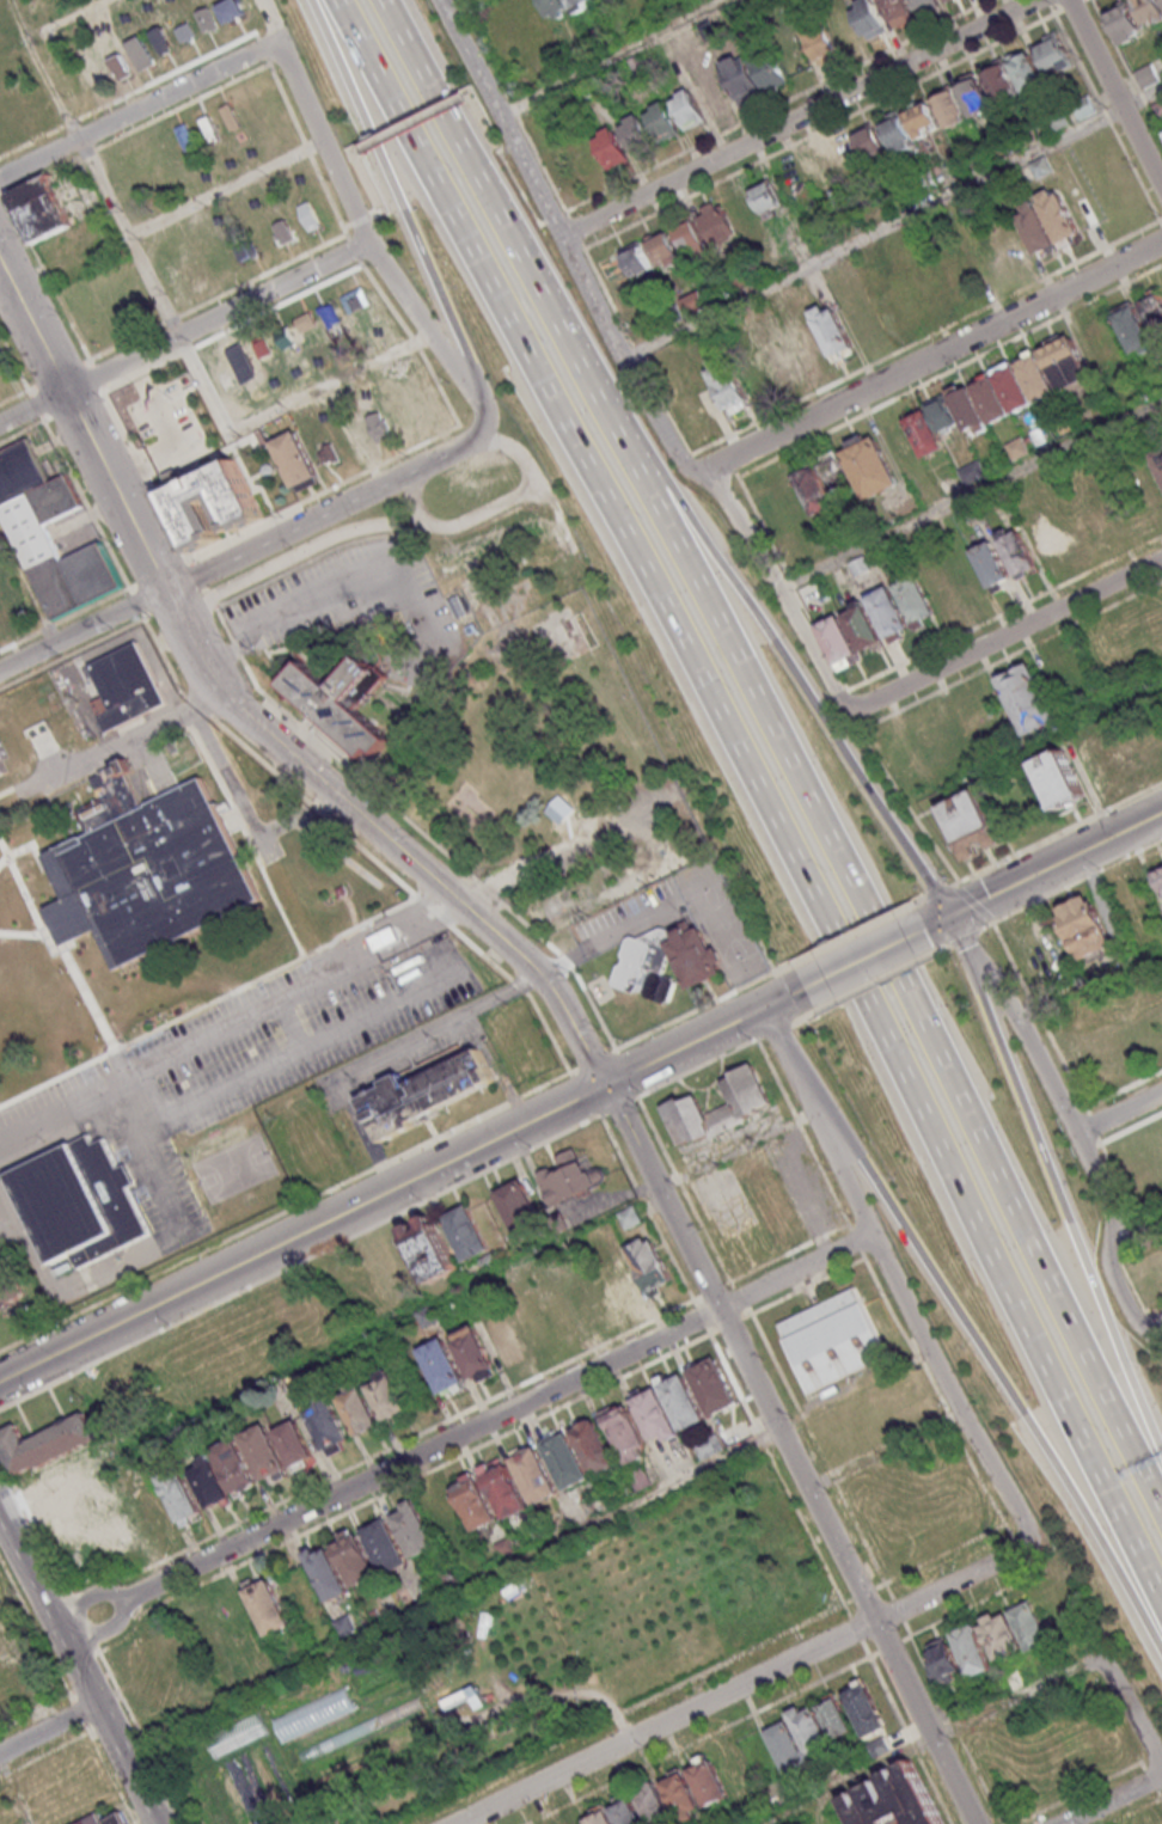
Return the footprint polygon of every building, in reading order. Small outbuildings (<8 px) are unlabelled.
[(549,17),(541,0),(566,0),(569,7),(549,17)] [(574,8),(569,0),(591,0),(574,8)] [(860,5),(857,0),(873,0),(887,29),(866,38),(852,8),(860,5)] [(894,28),(915,18),(907,0),(881,0),(894,28)] [(919,13),(940,4),(938,0),(913,0),(919,13)] [(1128,0),(1127,0),(1105,10),(1121,45),(1144,34),(1128,0)] [(1147,29),(1161,21),(1161,4),(1160,0),(1131,0),(1147,29)] [(803,33),(821,66),(841,55),(822,22),(803,33)] [(1074,64),(1060,30),(1034,40),(1047,74),(1074,64)] [(753,52),(761,89),(783,85),(775,47),(753,52)] [(1008,57),(1024,93),(1045,83),(1028,48),(1008,57)] [(744,53),(760,87),(738,99),(720,65),(744,53)] [(1019,90),(1004,58),(982,68),(998,101),(1019,90)] [(1135,71),(1144,88),(1161,79),(1152,63),(1135,71)] [(973,118),(994,107),(977,71),(955,81),(973,118)] [(946,128),(967,121),(954,85),(933,93),(946,128)] [(691,86),(707,120),(686,129),(673,100),(680,97),(678,92),(691,86)] [(665,98),(681,133),(661,142),(647,112),(655,109),(653,104),(665,98)] [(919,139),(942,127),(928,100),(905,112),(919,139)] [(1153,106),(1158,117),(1161,115),(1161,102),(1153,106)] [(917,144),(900,110),(880,121),(897,155),(917,144)] [(640,111),(656,146),(635,155),(622,126),(629,122),(626,117),(640,111)] [(888,152),(873,122),(854,132),(869,162),(888,152)] [(613,126),(630,159),(610,169),(595,140),(604,135),(601,131),(613,126)] [(844,181),(866,172),(852,138),(830,147),(844,181)] [(1047,154),(1056,170),(1039,179),(1030,164),(1047,154)] [(45,177),(10,195),(33,241),(71,225),(45,177)] [(752,190),(764,218),(786,209),(774,180),(752,190)] [(1040,202),(1044,200),(1040,192),(1052,186),(1056,194),(1064,189),(1084,231),(1060,243),(1040,202)] [(1035,197),(1039,204),(1040,204),(1059,243),(1040,253),(1020,214),(1028,209),(1025,203),(1035,197)] [(733,222),(722,199),(697,210),(712,245),(731,236),(726,226),(733,222)] [(687,253),(706,244),(695,219),(675,228),(687,253)] [(649,238),(657,263),(679,256),(670,231),(649,238)] [(635,278),(655,268),(640,240),(621,250),(635,278)] [(691,313),(708,304),(701,290),(683,299),(691,313)] [(1158,292),(1161,299),(1161,337),(1157,339),(1138,302),(1158,292)] [(813,318),(814,318),(811,311),(822,304),(826,311),(834,306),(855,345),(832,356),(813,318)] [(1113,314),(1135,304),(1152,342),(1132,353),(1113,314)] [(805,375),(827,366),(807,314),(785,323),(805,375)] [(757,334),(778,384),(802,375),(781,325),(757,334)] [(1041,348),(1063,392),(1094,377),(1072,333),(1065,337),(1063,333),(1046,341),(1048,344),(1041,348)] [(704,366),(730,415),(752,404),(727,354),(704,366)] [(1015,363),(1036,354),(1054,391),(1034,402),(1015,363)] [(993,375),(1014,365),(1033,403),(1013,412),(993,375)] [(971,386),(992,375),(1010,414),(990,423),(971,386)] [(949,397),(970,387),(990,428),(978,433),(976,427),(966,431),(949,397)] [(926,406),(947,397),(959,422),(938,431),(926,406)] [(905,420),(926,409),(944,447),(924,457),(905,420)] [(1137,424),(1146,445),(1161,436),(1152,417),(1137,424)] [(1033,433),(1040,449),(1051,445),(1044,428),(1033,433)] [(275,441),(298,486),(322,475),(299,429),(275,441)] [(842,452),(850,447),(848,441),(863,433),(867,440),(875,435),(899,483),(866,500),(842,452)] [(51,484),(0,509),(0,451),(29,437),(51,484)] [(1007,446),(1015,463),(1032,454),(1023,437),(1007,446)] [(1155,459),(1154,460),(1161,477),(1161,448),(1151,453),(1155,459)] [(164,495),(194,555),(224,539),(204,502),(218,496),(237,533),(267,519),(237,458),(183,485),(178,476),(167,481),(172,491),(164,495)] [(960,470),(967,485),(987,476),(980,460),(960,470)] [(796,472),(813,517),(835,509),(818,464),(796,472)] [(0,509),(55,622),(124,588),(103,544),(66,563),(48,526),(85,508),(68,476),(51,484),(0,509)] [(998,538),(1021,527),(1039,565),(1016,576),(998,538)] [(971,551),(992,540),(1011,577),(989,588),(971,551)] [(850,564),(857,579),(873,571),(867,557),(850,564)] [(895,586),(917,575),(935,613),(913,624),(895,586)] [(866,596),(889,586),(910,626),(886,638),(866,596)] [(843,613),(852,608),(850,604),(861,598),(882,642),(862,651),(843,613)] [(818,626),(838,616),(856,653),(836,663),(818,626)] [(139,642),(169,703),(110,732),(96,703),(106,697),(97,677),(91,680),(85,668),(139,642)] [(331,685),(302,659),(281,683),(369,761),(391,737),(359,709),(389,677),(361,651),(331,685)] [(1060,718),(1027,735),(998,678),(1014,671),(1016,675),(1019,674),(1015,669),(1032,661),(1060,718)] [(10,772),(0,777),(0,738),(1,737),(10,755),(4,759),(10,772)] [(1033,761),(1063,747),(1085,796),(1075,801),(1074,798),(1065,801),(1066,803),(1056,809),(1033,761)] [(124,767),(145,809),(151,807),(149,804),(204,778),(263,899),(118,969),(99,929),(67,944),(50,910),(68,900),(47,855),(82,837),(84,839),(90,837),(78,813),(104,800),(94,781),(124,767)] [(942,806),(978,786),(1007,840),(993,847),(990,839),(979,845),(984,852),(970,859),(942,806)] [(1152,865),(1161,861),(1161,894),(1152,871),(1155,870),(1152,865)] [(1058,916),(1062,914),(1058,907),(1087,893),(1090,900),(1093,899),(1114,943),(1081,961),(1058,916)] [(667,944),(690,990),(723,973),(718,965),(724,961),(718,948),(714,950),(702,926),(687,935),(667,944)] [(668,949),(669,954),(662,975),(673,979),(677,985),(669,1002),(665,1004),(646,998),(644,993),(638,991),(634,993),(614,987),(612,983),(618,966),(623,965),(624,960),(622,955),(628,939),(632,937),(640,939),(661,929),(679,935),(686,931),(687,935),(667,944),(666,944),(668,949)] [(361,1097),(381,1140),(440,1113),(438,1108),(496,1079),(479,1046),(406,1082),(402,1072),(384,1081),(386,1085),(361,1097)] [(752,1064),(771,1104),(745,1118),(746,1121),(710,1139),(708,1134),(681,1149),(661,1108),(680,1098),(683,1102),(696,1096),(705,1115),(732,1103),(722,1083),(734,1077),(732,1073),(752,1064)] [(7,1174),(88,1134),(93,1143),(104,1137),(118,1167),(126,1163),(135,1182),(128,1186),(149,1232),(79,1267),(72,1253),(50,1262),(7,1174)] [(599,1187),(581,1145),(554,1156),(557,1165),(538,1173),(552,1207),(599,1187)] [(544,1226),(524,1177),(496,1189),(516,1238),(544,1226)] [(747,1187),(769,1236),(792,1225),(770,1177),(747,1187)] [(443,1214),(464,1262),(490,1250),(470,1202),(443,1214)] [(619,1213),(627,1229),(642,1221),(634,1205),(619,1213)] [(402,1226),(427,1284),(458,1271),(433,1213),(402,1226)] [(628,1247),(650,1235),(673,1279),(650,1291),(628,1247)] [(600,1270),(621,1311),(645,1298),(624,1257),(600,1270)] [(2,1306),(5,1310),(13,1305),(12,1303),(25,1296),(12,1271),(0,1277),(0,1308),(2,1306)] [(812,1391),(887,1354),(852,1285),(777,1323),(812,1391)] [(523,1354),(501,1306),(478,1316),(499,1364),(523,1354)] [(497,1375),(476,1323),(451,1333),(472,1385),(497,1375)] [(420,1348),(442,1338),(467,1388),(458,1393),(454,1387),(441,1393),(420,1348)] [(687,1370),(715,1357),(736,1401),(710,1414),(687,1370)] [(367,1384),(391,1372),(412,1414),(398,1420),(396,1415),(385,1420),(367,1384)] [(660,1384),(683,1373),(704,1418),(681,1428),(660,1384)] [(338,1397),(361,1387),(378,1422),(356,1433),(338,1397)] [(632,1401),(658,1389),(679,1433),(666,1440),(662,1433),(652,1438),(632,1401)] [(306,1413),(317,1408),(314,1402),(329,1395),(350,1438),(341,1442),(344,1449),(330,1456),(326,1450),(325,1450),(306,1413)] [(604,1416),(628,1403),(647,1442),(636,1447),(641,1456),(626,1462),(604,1416)] [(17,1476),(0,1444),(0,1432),(18,1422),(26,1439),(29,1438),(31,1440),(63,1425),(62,1421),(71,1416),(72,1420),(86,1413),(99,1439),(38,1469),(36,1467),(17,1476)] [(275,1430),(296,1419),(314,1455),(292,1465),(275,1430)] [(571,1430),(594,1419),(616,1463),(593,1475),(571,1430)] [(240,1434),(264,1422),(287,1468),(285,1469),(287,1475),(276,1481),(274,1475),(263,1481),(240,1434)] [(543,1442),(567,1431),(589,1477),(565,1489),(543,1442)] [(693,1443),(701,1458),(723,1449),(716,1433),(693,1443)] [(212,1449),(236,1437),(258,1482),(234,1494),(212,1449)] [(509,1456),(536,1444),(557,1489),(532,1502),(509,1456)] [(191,1470),(202,1465),(198,1459),(209,1453),(212,1461),(213,1461),(233,1501),(225,1506),(222,1501),(209,1507),(191,1470)] [(483,1475),(504,1464),(526,1506),(504,1518),(483,1475)] [(158,1476),(179,1465),(202,1511),(179,1522),(158,1476)] [(630,1474),(643,1468),(650,1482),(637,1489),(630,1474)] [(453,1488),(477,1476),(497,1519),(473,1530),(453,1488)] [(393,1517),(405,1510),(403,1504),(412,1499),(416,1505),(417,1504),(438,1544),(414,1556),(393,1517)] [(362,1530),(387,1517),(409,1561),(384,1574),(362,1530)] [(332,1543),(355,1531),(375,1572),(354,1584),(332,1543)] [(495,1543),(508,1536),(514,1548),(501,1554),(495,1543)] [(304,1551),(313,1547),(317,1554),(328,1548),(349,1590),(328,1600),(304,1551)] [(245,1590),(268,1579),(289,1622),(267,1634),(245,1590)] [(1052,1641),(1032,1599),(1009,1609),(1029,1652),(1052,1641)] [(979,1620),(996,1662),(1024,1652),(1007,1609),(979,1620)] [(336,1623),(342,1636),(357,1629),(350,1616),(336,1623)] [(990,1671),(978,1624),(954,1630),(966,1677),(990,1671)] [(938,1686),(963,1674),(945,1636),(920,1647),(938,1686)] [(392,1681),(387,1670),(406,1665),(410,1675),(392,1681)] [(889,1727),(864,1677),(841,1688),(865,1738),(889,1727)] [(442,1700),(466,1688),(467,1688),(475,1684),(478,1691),(472,1695),(473,1697),(447,1712),(442,1700)] [(271,1722),(281,1743),(353,1708),(343,1688),(271,1722)] [(834,1742),(854,1733),(836,1692),(816,1701),(834,1742)] [(956,1710),(972,1706),(969,1694),(954,1698),(956,1710)] [(287,1748),(293,1759),(409,1707),(402,1695),(287,1748)] [(832,1745),(812,1701),(788,1712),(808,1756),(832,1745)] [(784,1770),(807,1760),(787,1717),(764,1727),(784,1770)] [(686,1765),(705,1808),(729,1797),(710,1754),(686,1765)] [(855,1823),(888,1823),(887,1823),(907,1812),(913,1823),(944,1823),(913,1761),(899,1768),(905,1779),(899,1782),(893,1771),(882,1777),(894,1802),(888,1805),(877,1782),(860,1791),(868,1807),(861,1810),(854,1794),(843,1799),(855,1823)] [(677,1818),(700,1809),(684,1768),(661,1777),(677,1818)] [(649,1823),(662,1823),(673,1819),(655,1780),(633,1790),(649,1823)] [(618,1823),(643,1823),(628,1793),(607,1803),(618,1823)] [(588,1823),(614,1823),(606,1804),(583,1813),(588,1823)] [(122,1814),(127,1823),(79,1823),(100,1813),(105,1823),(122,1814)]
